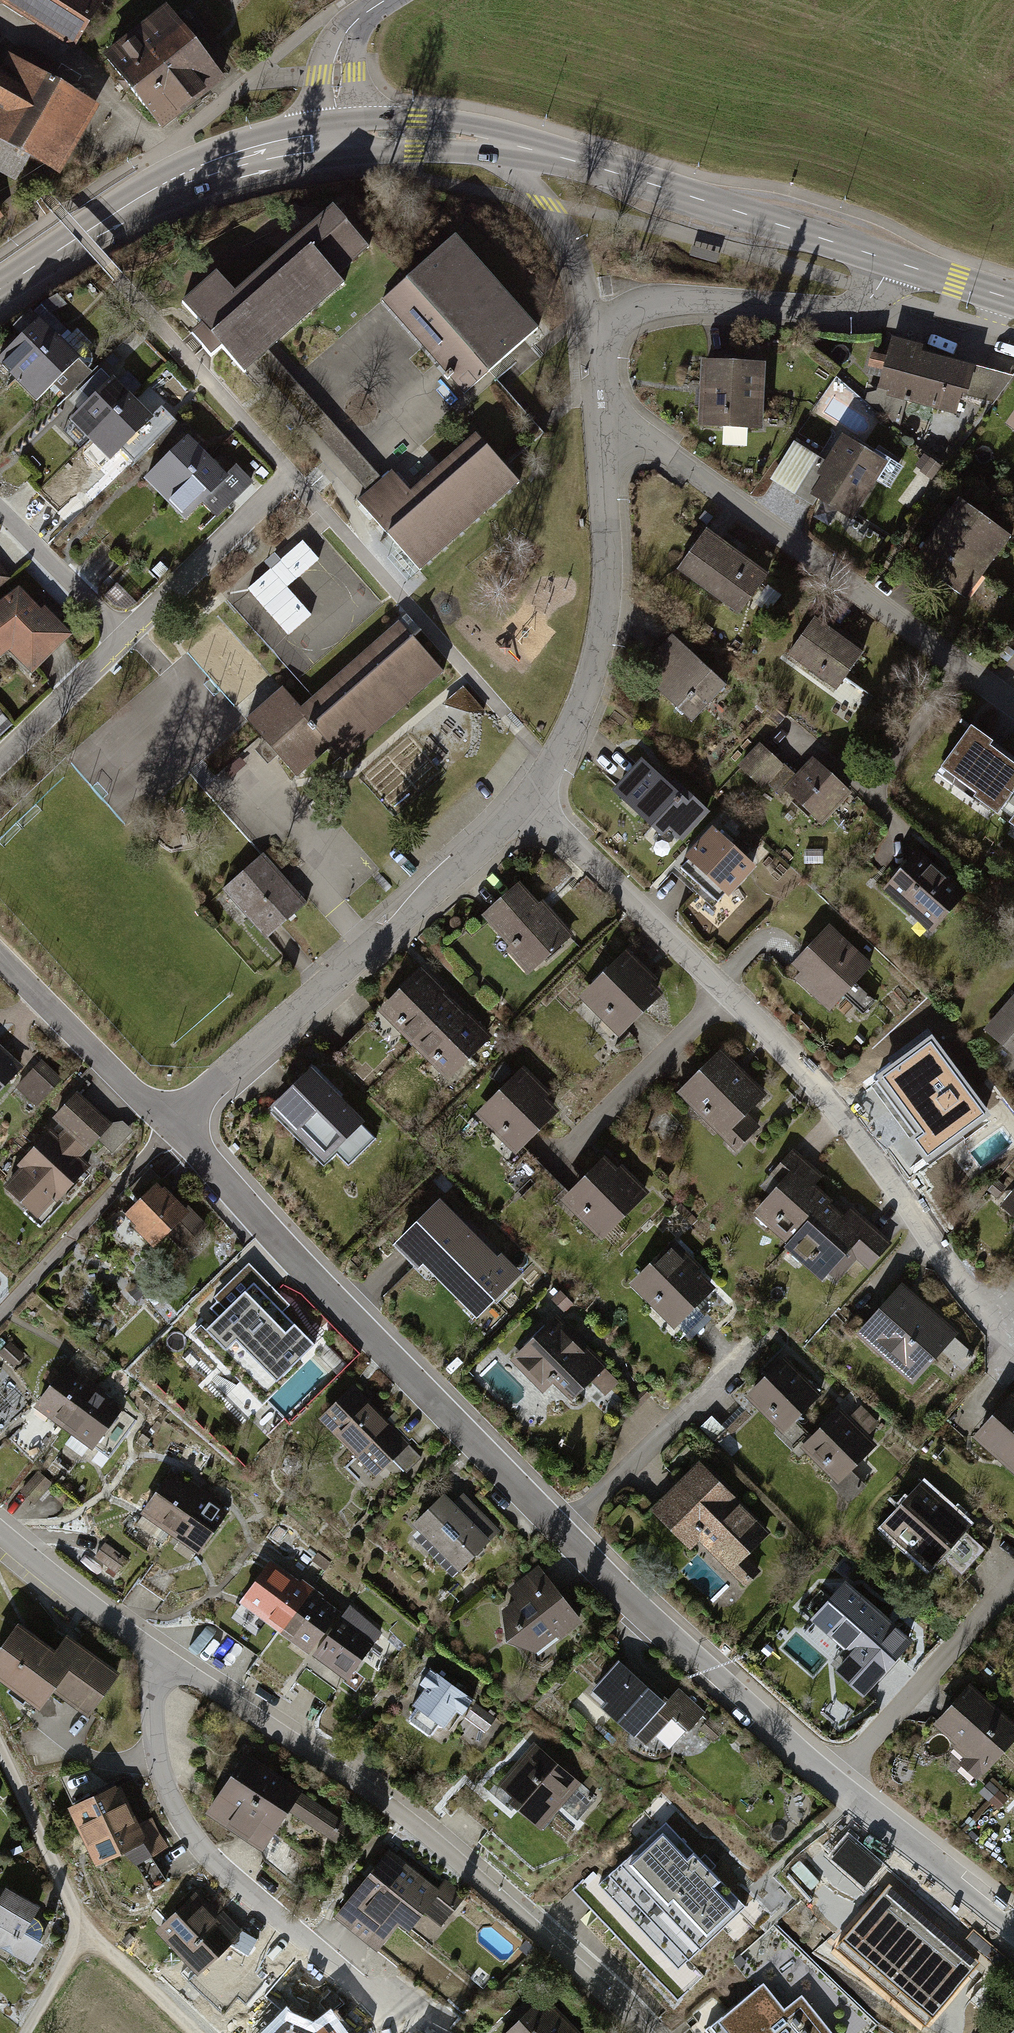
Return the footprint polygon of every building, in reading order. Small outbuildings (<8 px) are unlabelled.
[(70,48),(99,0),(0,0),(0,6),(70,48)] [(162,12),(132,36),(191,111),(222,86),(162,12)] [(160,135),(191,111),(132,36),(101,61),(160,135)] [(12,187),(27,163),(53,178),(94,110),(46,81),(53,71),(19,50),(12,61),(4,56),(0,63),(0,179),(12,187)] [(211,275),(175,306),(241,379),(252,369),(266,356),(276,348),(341,289),(334,282),(367,253),(325,208),(229,295),(211,275)] [(468,393),(535,333),(451,241),(379,306),(463,398),(468,393)] [(10,379),(54,337),(34,315),(0,345),(0,368),(10,379)] [(10,379),(30,400),(74,358),(54,337),(10,379)] [(917,346),(889,339),(875,389),(956,412),(970,366),(916,351),(917,346)] [(266,356),(252,369),(339,465),(369,498),(384,485),(353,451),(266,356)] [(698,357),(695,425),(755,427),(758,360),(698,357)] [(67,414),(88,434),(126,395),(105,374),(67,414)] [(1000,404),(1007,380),(991,376),(984,400),(1000,404)] [(88,434),(109,455),(147,415),(126,395),(88,434)] [(1000,423),(1013,434),(1013,405),(1000,423)] [(805,488),(845,513),(880,459),(840,434),(805,488)] [(140,477),(163,500),(206,457),(182,435),(140,477)] [(369,498),(357,510),(416,574),(514,486),(471,439),(408,495),(392,478),(384,485),(369,498)] [(208,508),(223,506),(249,481),(231,462),(221,471),(206,457),(163,500),(178,516),(198,499),(208,508)] [(903,568),(954,605),(1006,535),(955,498),(903,568)] [(765,571),(704,526),(672,570),(732,615),(765,571)] [(984,579),(958,617),(993,641),(1013,611),(1013,599),(984,579)] [(0,594),(0,647),(3,644),(24,669),(66,634),(40,604),(34,609),(13,583),(0,594)] [(770,616),(782,596),(767,587),(755,606),(770,616)] [(810,613),(779,653),(827,689),(811,709),(839,731),(866,695),(836,672),(855,647),(810,613)] [(279,689),(243,722),(261,742),(292,776),(325,746),(343,765),(440,677),(395,627),(300,712),(279,689)] [(721,683),(668,634),(633,671),(687,720),(721,683)] [(463,689),(442,708),(466,716),(488,716),(463,689)] [(991,826),(1013,796),(1013,778),(962,739),(930,782),(991,826)] [(757,742),(734,765),(771,801),(783,788),(817,821),(844,793),(808,758),(792,775),(757,742)] [(223,776),(229,783),(256,757),(251,751),(223,776)] [(636,757),(606,790),(655,835),(662,828),(681,845),(710,813),(686,790),(680,797),(636,757)] [(1004,834),(1013,842),(1013,820),(1004,834)] [(715,831),(674,876),(709,907),(750,862),(715,831)] [(882,889),(929,928),(961,890),(915,851),(882,889)] [(265,857),(221,897),(265,945),(309,905),(265,857)] [(518,880),(477,914),(523,969),(564,935),(518,880)] [(851,979),(866,964),(827,923),(783,966),(824,1007),(831,1000),(852,1021),(872,1001),(851,979)] [(623,954),(576,993),(609,1033),(656,995),(623,954)] [(374,1008),(409,1044),(450,1003),(415,967),(374,1008)] [(981,1027),(1013,1057),(1013,991),(981,1027)] [(409,1044),(445,1079),(486,1038),(450,1003),(409,1044)] [(927,1028),(881,1060),(912,1105),(934,1089),(951,1113),(975,1096),(927,1028)] [(8,1082),(34,1107),(60,1079),(38,1059),(32,1065),(0,1035),(0,1090),(8,1082)] [(763,1094),(721,1048),(673,1090),(730,1153),(759,1127),(744,1111),(763,1094)] [(306,1060),(261,1104),(319,1163),(364,1120),(306,1060)] [(517,1066),(472,1107),(510,1149),(555,1108),(517,1066)] [(0,1182),(32,1214),(49,1197),(51,1199),(85,1166),(76,1156),(108,1124),(76,1093),(51,1118),(62,1129),(54,1138),(46,1130),(12,1164),(15,1167),(0,1182)] [(786,1248),(827,1204),(809,1188),(821,1175),(788,1146),(763,1175),(774,1184),(747,1213),(786,1248)] [(598,1149),(553,1196),(592,1233),(637,1186),(598,1149)] [(148,1245),(155,1237),(170,1252),(198,1224),(151,1178),(116,1213),(148,1245)] [(999,1208),(1013,1220),(1013,1188),(999,1208)] [(434,1196),(389,1239),(426,1277),(436,1268),(459,1292),(495,1258),(434,1196)] [(840,1216),(827,1204),(786,1248),(817,1277),(825,1269),(836,1279),(852,1261),(865,1273),(890,1246),(847,1207),(840,1216)] [(663,1243),(626,1282),(670,1323),(707,1284),(663,1243)] [(249,1264),(214,1299),(218,1303),(212,1308),(222,1318),(208,1332),(203,1327),(196,1334),(282,1420),(330,1373),(309,1353),(315,1347),(282,1314),(291,1306),(249,1264)] [(898,1288),(854,1335),(908,1385),(929,1363),(949,1381),(972,1356),(898,1288)] [(548,1314),(505,1355),(538,1389),(547,1380),(565,1398),(598,1366),(548,1314)] [(786,1358),(742,1396),(774,1432),(782,1424),(790,1434),(816,1412),(806,1401),(816,1392),(786,1358)] [(31,1404),(57,1425),(91,1385),(64,1363),(31,1404)] [(57,1425),(83,1447),(117,1406),(91,1385),(57,1425)] [(347,1388),(315,1420),(372,1477),(404,1445),(347,1388)] [(971,1437),(1013,1474),(1013,1400),(1008,1395),(971,1437)] [(838,1412),(797,1448),(848,1504),(862,1490),(847,1474),(873,1450),(838,1412)] [(698,1461),(648,1506),(686,1549),(696,1540),(739,1588),(755,1573),(742,1559),(766,1537),(698,1461)] [(139,1515),(165,1535),(196,1493),(170,1474),(139,1515)] [(916,1483),(879,1526),(926,1565),(933,1557),(954,1574),(976,1549),(956,1532),(963,1523),(916,1483)] [(165,1535),(191,1555),(222,1513),(196,1493),(165,1535)] [(438,1498),(409,1526),(452,1570),(491,1532),(457,1497),(447,1507),(438,1498)] [(103,1546),(94,1560),(115,1575),(125,1562),(103,1546)] [(574,1621),(529,1568),(503,1587),(512,1599),(496,1611),(498,1635),(529,1649),(546,1632),(552,1638),(574,1621)] [(246,1613),(279,1638),(313,1595),(280,1569),(246,1613)] [(842,1583),(808,1619),(837,1646),(824,1659),(859,1691),(904,1643),(890,1630),(882,1639),(869,1628),(879,1618),(842,1583)] [(303,1657),(307,1652),(337,1614),(313,1595),(279,1638),(303,1657)] [(307,1652),(344,1681),(380,1635),(344,1606),(337,1614),(307,1652)] [(0,1640),(0,1682),(32,1707),(48,1687),(84,1715),(115,1676),(62,1634),(49,1651),(14,1623),(0,1640)] [(612,1662),(584,1694),(627,1731),(655,1700),(612,1662)] [(430,1673),(406,1701),(440,1730),(464,1701),(430,1673)] [(924,1732),(976,1775),(1013,1730),(1013,1727),(964,1685),(924,1732)] [(572,1788),(531,1744),(493,1780),(533,1823),(572,1788)] [(344,1821),(240,1755),(202,1813),(261,1851),(285,1813),(330,1842),(344,1821)] [(113,1784),(64,1806),(90,1863),(117,1850),(125,1867),(147,1857),(113,1784)] [(666,1817),(593,1884),(675,1972),(748,1904),(666,1817)] [(849,1839),(831,1859),(863,1887),(881,1866),(849,1839)] [(386,1848),(351,1890),(395,1925),(404,1934),(428,1905),(447,1921),(465,1899),(443,1880),(435,1890),(386,1848)] [(837,1947),(926,2024),(980,1962),(1000,1979),(1013,1963),(974,1929),(960,1945),(890,1885),(837,1947)] [(0,1890),(0,1948),(26,1962),(35,1944),(18,1934),(21,1927),(33,1906),(1,1888),(0,1890)] [(216,1956),(253,1976),(273,1952),(236,1930),(199,1889),(153,1930),(195,1976),(216,1956)] [(351,1890),(332,1914),(376,1949),(395,1925),(351,1890)] [(761,1982),(716,2017),(728,2032),(832,2032),(801,1993),(781,2008),(761,1982)] [(507,2032),(581,2032),(545,1996),(507,2032)] [(314,2028),(285,2015),(266,2032),(341,2032),(329,2017),(314,2028)]
